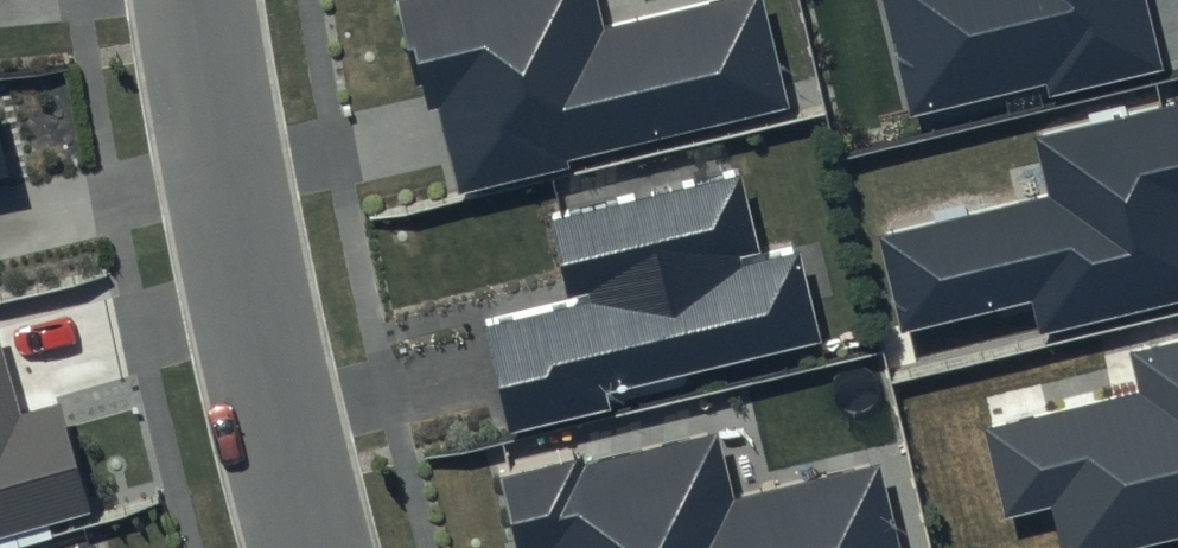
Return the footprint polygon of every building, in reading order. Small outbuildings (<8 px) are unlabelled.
[(418,86),(444,79),(471,189),(789,112),(761,0),(736,0),(603,32),(595,0),(397,0),(418,86)] [(911,116),(1044,83),(1048,98),(1163,69),(1146,0),(882,0),(911,116)] [(881,236),(902,326),(1025,297),(1034,337),(1177,303),(1177,104),(1037,138),(1050,195),(881,236)] [(11,179),(0,132),(0,182),(11,179)] [(739,170),(547,219),(568,303),(484,324),(512,432),(611,407),(608,397),(825,342),(803,256),(764,266),(739,170)] [(88,510),(56,405),(23,415),(0,341),(0,537),(88,510)] [(1132,354),(1142,394),(985,432),(1006,518),(1047,508),(1057,547),(1138,547),(1177,538),(1177,343),(1132,354)] [(500,482),(516,547),(901,547),(881,463),(729,499),(713,431),(500,482)] [(97,538),(64,547),(100,547),(97,538)]
